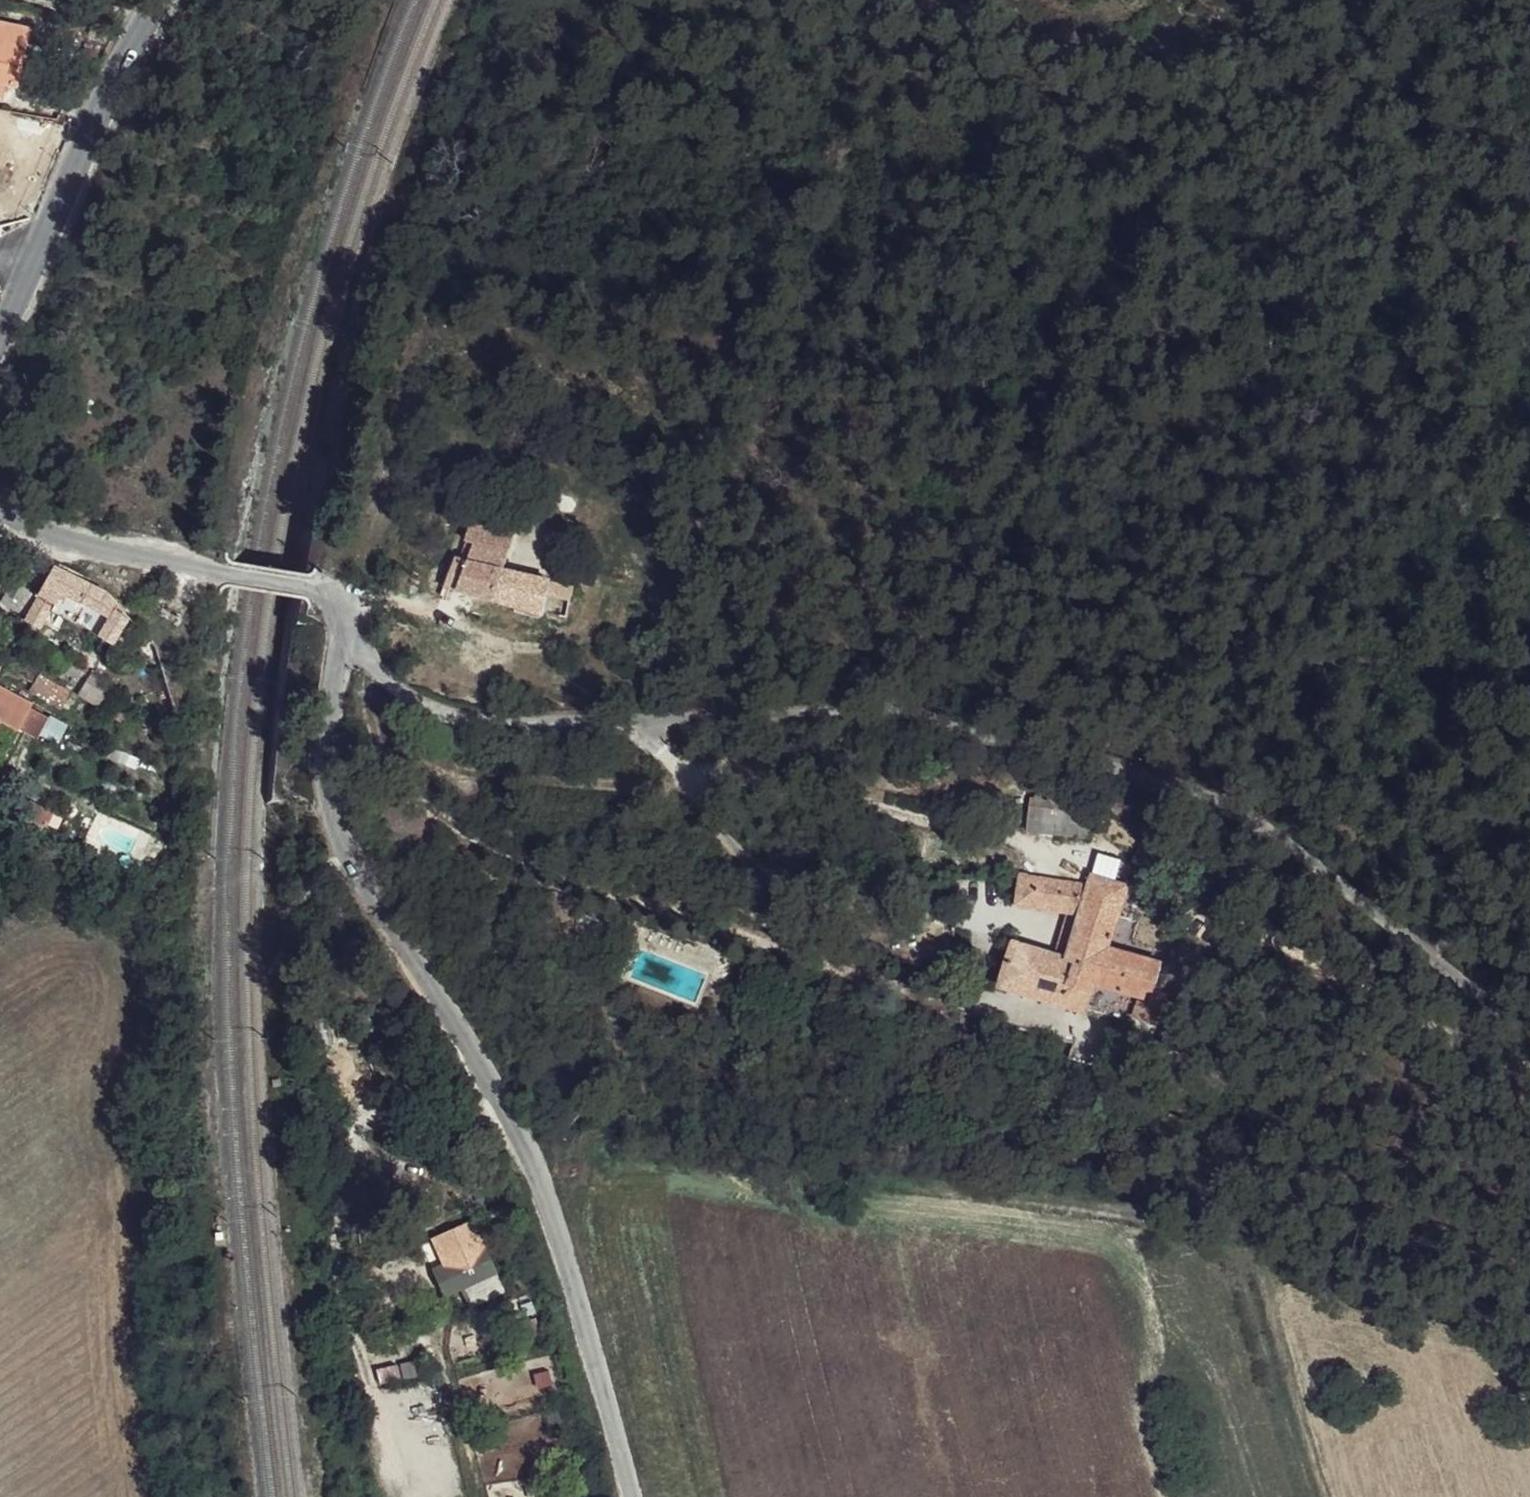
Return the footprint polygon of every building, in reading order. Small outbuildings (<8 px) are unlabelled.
[(0,25),(0,100),(3,86),(13,88),(26,31),(0,25)] [(491,524),(448,515),(441,547),(444,548),(442,558),(482,566),(491,524)] [(442,558),(433,558),(426,589),(543,614),(549,581),(482,566),(442,558)] [(104,596),(47,567),(28,594),(18,610),(12,618),(25,630),(38,611),(66,625),(72,614),(94,626),(85,641),(107,654),(128,621),(104,596)] [(28,594),(17,586),(7,601),(18,610),(28,594)] [(94,626),(72,614),(66,625),(85,641),(94,626)] [(72,689),(43,671),(36,686),(64,702),(72,689)] [(0,677),(0,689),(36,706),(39,701),(7,685),(8,681),(0,677)] [(0,689),(0,717),(11,723),(13,718),(29,726),(36,706),(0,689)] [(13,718),(11,723),(27,730),(29,726),(13,718)] [(1035,799),(1032,811),(1083,821),(1086,805),(1035,799)] [(1016,943),(1001,982),(1122,1030),(1126,1024),(1153,1034),(1167,991),(1154,984),(1162,965),(1112,943),(1131,892),(1092,877),(1088,887),(1079,912),(1060,958),(1016,943)] [(1026,877),(1021,901),(1079,912),(1088,887),(1026,877)] [(472,1222),(433,1241),(439,1253),(444,1263),(456,1290),(462,1288),(470,1305),(504,1290),(472,1222)] [(445,1295),(456,1290),(444,1263),(433,1268),(445,1295)] [(461,1380),(503,1364),(482,1310),(441,1326),(461,1380)]
